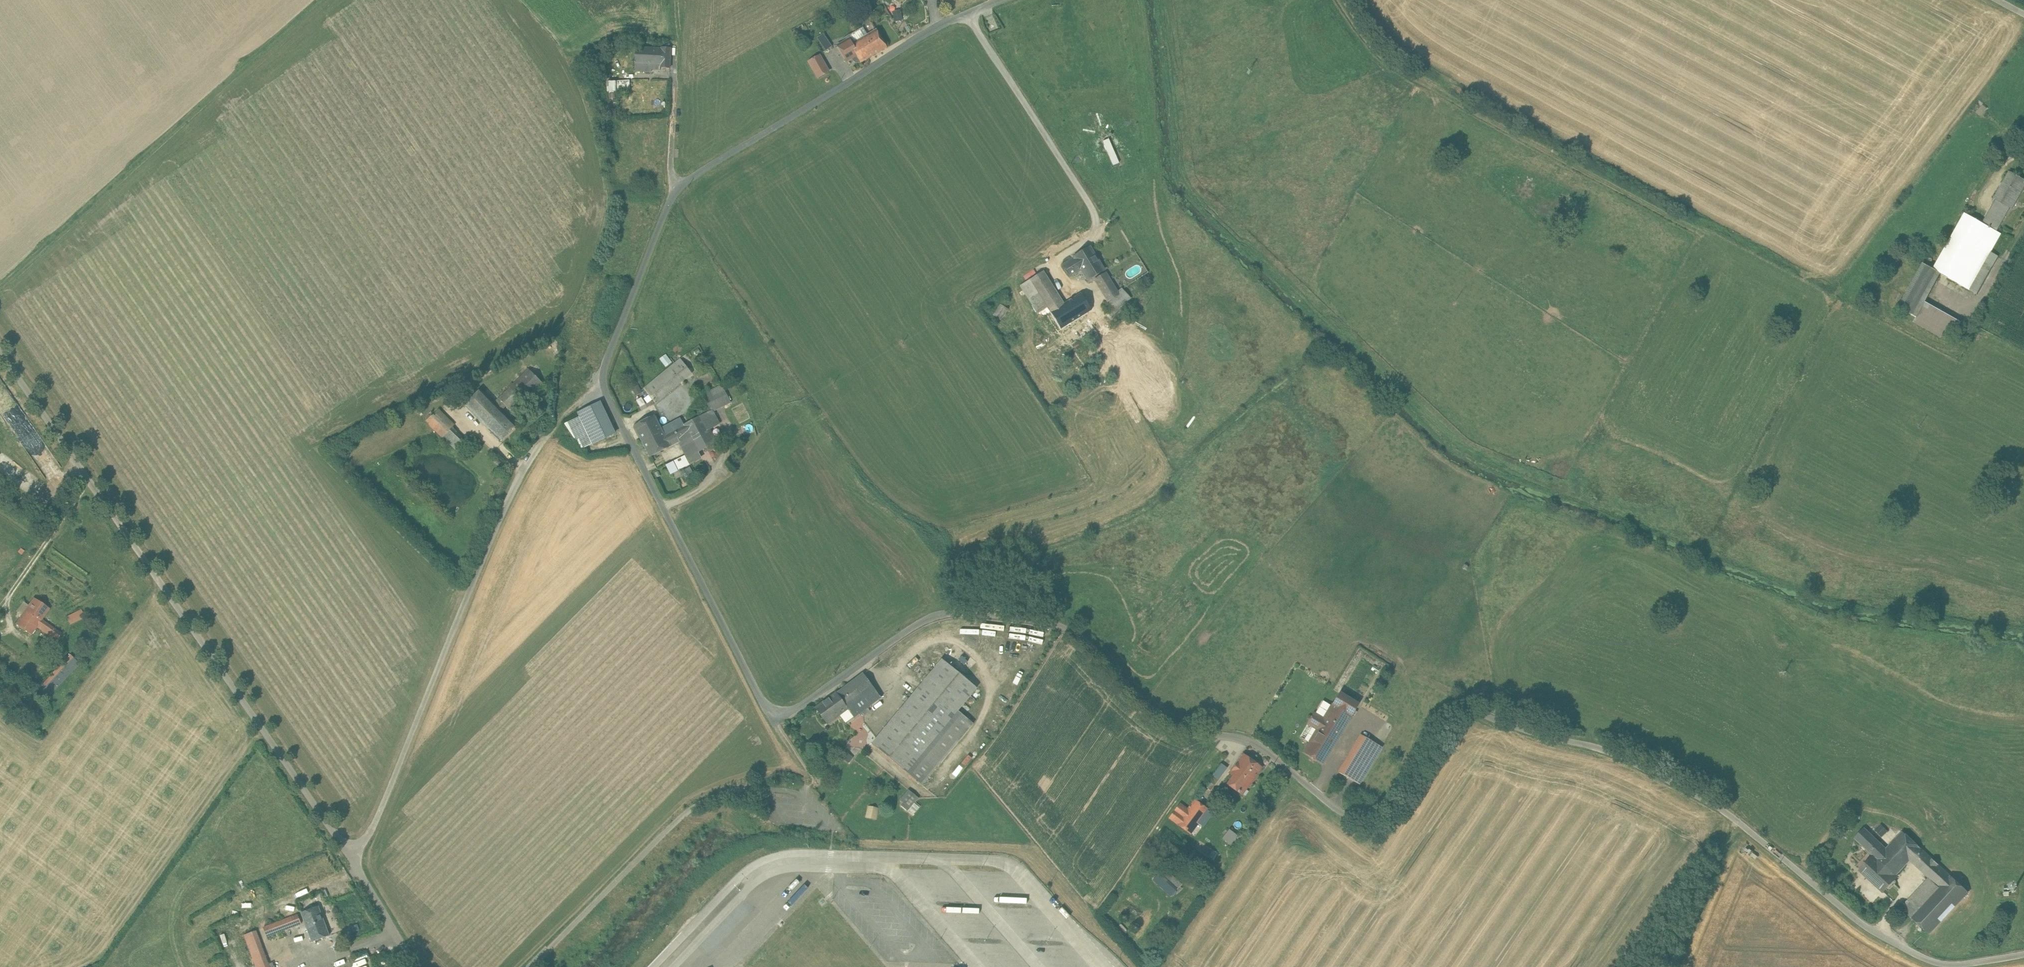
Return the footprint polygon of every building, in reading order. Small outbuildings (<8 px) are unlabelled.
[(852,44),(851,44),(857,55),(862,62),(887,47),(877,29),(867,35),(864,37),(852,44)] [(832,46),(824,34),(818,38),(827,50),(832,46)] [(849,39),(838,45),(847,61),(857,55),(851,44),(851,45),(852,44),(849,39)] [(648,65),(649,48),(636,47),(635,71),(651,72),(651,70),(651,65),(648,65)] [(671,48),(661,48),(649,48),(648,65),(651,65),(660,66),(660,68),(670,68),(671,48)] [(829,72),(820,56),(809,62),(818,77),(829,72)] [(608,82),(608,92),(617,92),(616,89),(630,89),(630,81),(608,82)] [(1126,119),(1133,117),(1123,92),(1116,95),(1126,119)] [(1981,97),(1972,110),(1981,117),(1991,104),(1981,97)] [(2009,172),(1994,198),(1999,200),(2010,207),(2013,208),(2023,188),(2023,180),(2009,172)] [(2010,207),(1999,200),(1985,225),(1997,231),(2010,207)] [(2001,234),(1997,231),(1985,225),(1965,214),(1934,269),(1941,273),(1970,289),(1991,252),(2001,234)] [(1104,270),(1090,247),(1074,257),(1075,258),(1063,265),(1070,277),(1082,270),(1088,280),(1104,270)] [(1991,252),(1970,289),(1977,294),(1998,257),(1991,252)] [(1941,273),(1934,269),(1923,263),(1899,307),(1917,317),(1918,315),(1926,301),(1941,273)] [(1043,271),(1031,279),(1047,305),(1059,297),(1043,271)] [(1117,292),(1105,273),(1095,279),(1109,301),(1118,293),(1117,292)] [(1047,305),(1031,279),(1021,286),(1037,312),(1047,305)] [(1109,301),(1103,306),(1111,315),(1130,297),(1122,288),(1117,292),(1118,293),(1109,301)] [(1047,305),(1037,312),(1051,334),(1091,310),(1081,294),(1064,304),(1059,297),(1047,305)] [(1926,301),(1918,315),(1945,330),(1954,335),(1962,321),(1926,301)] [(1001,304),(993,315),(1001,320),(1009,309),(1001,304)] [(1945,330),(1918,315),(1917,317),(1913,323),(1940,338),(1945,330)] [(692,373),(681,359),(666,370),(678,384),(692,373)] [(481,390),(466,405),(501,441),(516,426),(501,411),(506,406),(510,410),(521,398),(526,403),(545,384),(530,368),(494,403),(481,390)] [(666,370),(644,388),(655,403),(678,384),(666,370)] [(722,384),(697,397),(706,413),(712,410),(713,411),(731,402),(722,384)] [(615,433),(600,403),(579,413),(594,444),(615,433)] [(438,408),(426,421),(456,450),(466,440),(453,427),(456,424),(438,408)] [(706,413),(684,425),(690,436),(698,451),(716,442),(709,428),(719,423),(713,411),(712,410),(706,413)] [(654,416),(634,426),(643,442),(663,431),(661,429),(654,416)] [(681,419),(661,429),(663,431),(670,446),(679,442),(690,436),(684,425),(681,419)] [(663,431),(643,442),(650,457),(670,446),(663,431)] [(690,436),(679,442),(687,457),(698,451),(690,436)] [(698,451),(687,457),(691,463),(701,458),(698,451)] [(683,471),(686,476),(695,472),(691,465),(685,469),(685,470),(683,471)] [(49,608),(34,598),(16,624),(31,635),(36,627),(57,640),(62,633),(42,620),(49,608)] [(67,617),(71,624),(85,617),(81,610),(67,617)] [(910,669),(927,655),(921,648),(904,662),(910,669)] [(74,657),(45,686),(52,693),(81,664),(74,657)] [(942,659),(872,744),(907,772),(958,711),(977,688),(942,659)] [(863,673),(837,693),(848,709),(855,717),(881,698),(863,673)] [(47,699),(52,694),(40,682),(35,687),(47,699)] [(11,683),(1,690),(7,699),(17,692),(11,683)] [(836,693),(816,708),(828,724),(848,709),(837,693),(836,693)] [(1359,705),(1340,693),(1333,704),(1334,704),(1326,716),(1344,728),(1352,715),(1359,705)] [(958,711),(907,772),(922,785),(974,723),(958,711)] [(1324,719),(1314,713),(1309,723),(1319,729),(1305,752),(1323,763),(1344,728),(1326,716),(1324,719)] [(1371,740),(1362,735),(1355,745),(1365,751),(1371,740)] [(1365,751),(1355,745),(1339,772),(1348,778),(1365,751)] [(1261,768),(1244,755),(1231,773),(1238,778),(1232,786),(1242,793),(1261,768)] [(1222,764),(1213,775),(1215,777),(1219,779),(1227,768),(1222,764)] [(1215,777),(1207,787),(1211,790),(1219,779),(1215,777)] [(909,790),(901,800),(910,808),(918,798),(909,790)] [(1207,810),(1195,801),(1188,810),(1185,815),(1197,824),(1207,810)] [(868,804),(866,816),(874,818),(876,806),(868,804)] [(1197,824),(1185,815),(1188,810),(1180,805),(1171,818),(1179,823),(1178,824),(1191,833),(1197,824)] [(1225,838),(1233,844),(1240,834),(1232,828),(1225,838)] [(1903,832),(1886,849),(1864,828),(1854,838),(1874,856),(1895,876),(1910,860),(1928,876),(1927,876),(1929,878),(1939,887),(1950,875),(1903,832)] [(1940,834),(1930,832),(1929,840),(1938,841),(1940,834)] [(1895,876),(1874,856),(1860,870),(1883,891),(1896,877),(1895,876)] [(1173,895),(1180,887),(1162,871),(1155,880),(1173,895)] [(1939,887),(1911,917),(1929,934),(1968,892),(1950,875),(1939,887)] [(1929,878),(1901,908),(1911,917),(1939,887),(1929,878)] [(319,906),(301,912),(312,942),(329,935),(319,906)] [(263,927),(267,937),(302,923),(298,914),(263,927)] [(361,930),(358,923),(352,926),(355,933),(361,930)] [(256,930),(243,934),(255,966),(270,966),(256,930)]
